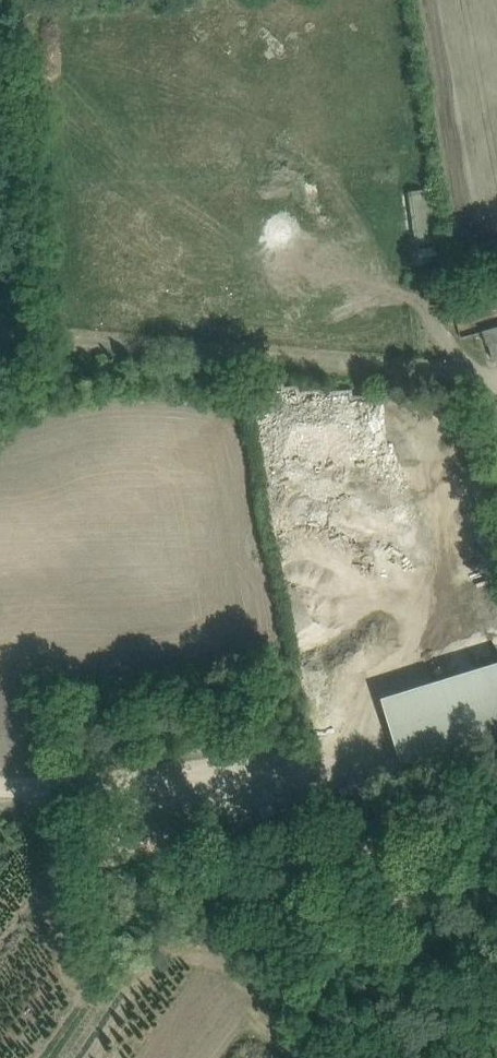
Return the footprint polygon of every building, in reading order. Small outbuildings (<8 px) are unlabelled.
[(420,194),(421,254),(442,254),(441,194),(420,194)] [(493,362),(496,360),(496,326),(482,331),(486,345),(488,345),(493,362)] [(487,455),(496,481),(496,451),(487,455)] [(401,767),(496,738),(496,661),(380,697),(401,767)]
